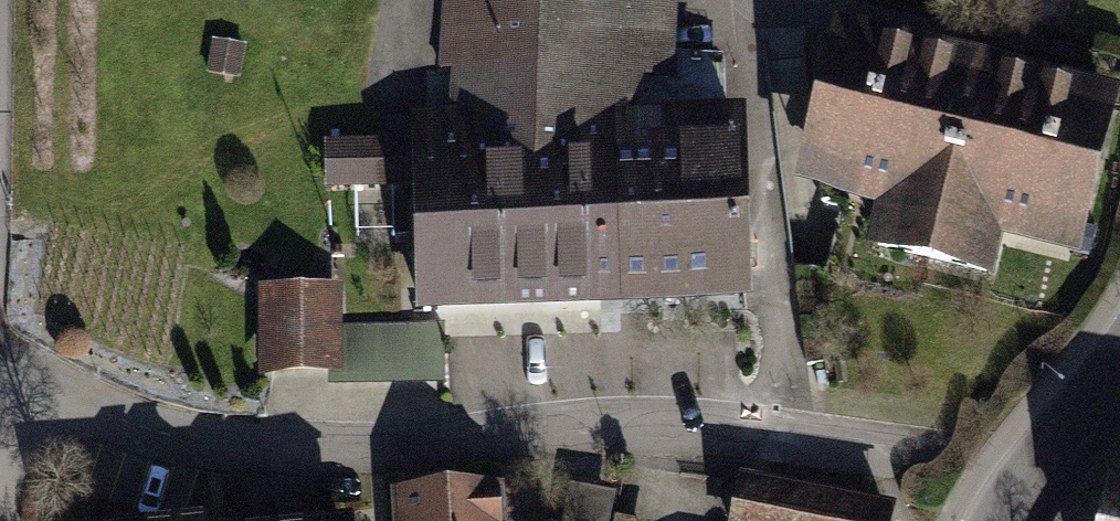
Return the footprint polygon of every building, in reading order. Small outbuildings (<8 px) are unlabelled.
[(750,299),(744,106),(724,107),(723,53),(674,52),(676,0),(442,0),(439,70),(448,70),(448,107),(410,109),(415,311),(610,304),(674,301),(750,299)] [(838,14),(796,184),(874,203),(863,245),(988,275),(996,243),(1078,263),(1119,93),(1119,83),(838,14)] [(339,280),(261,280),(261,375),(328,376),(340,376),(339,324),(339,280)] [(442,322),(339,324),(340,376),(328,376),(329,384),(444,382),(442,322)] [(741,473),(731,520),(890,520),(894,504),(741,473)] [(392,486),(393,520),(505,520),(503,481),(392,486)] [(1111,482),(1101,520),(1119,520),(1119,484),(1111,482)] [(572,487),(565,520),(606,520),(612,495),(572,487)]
